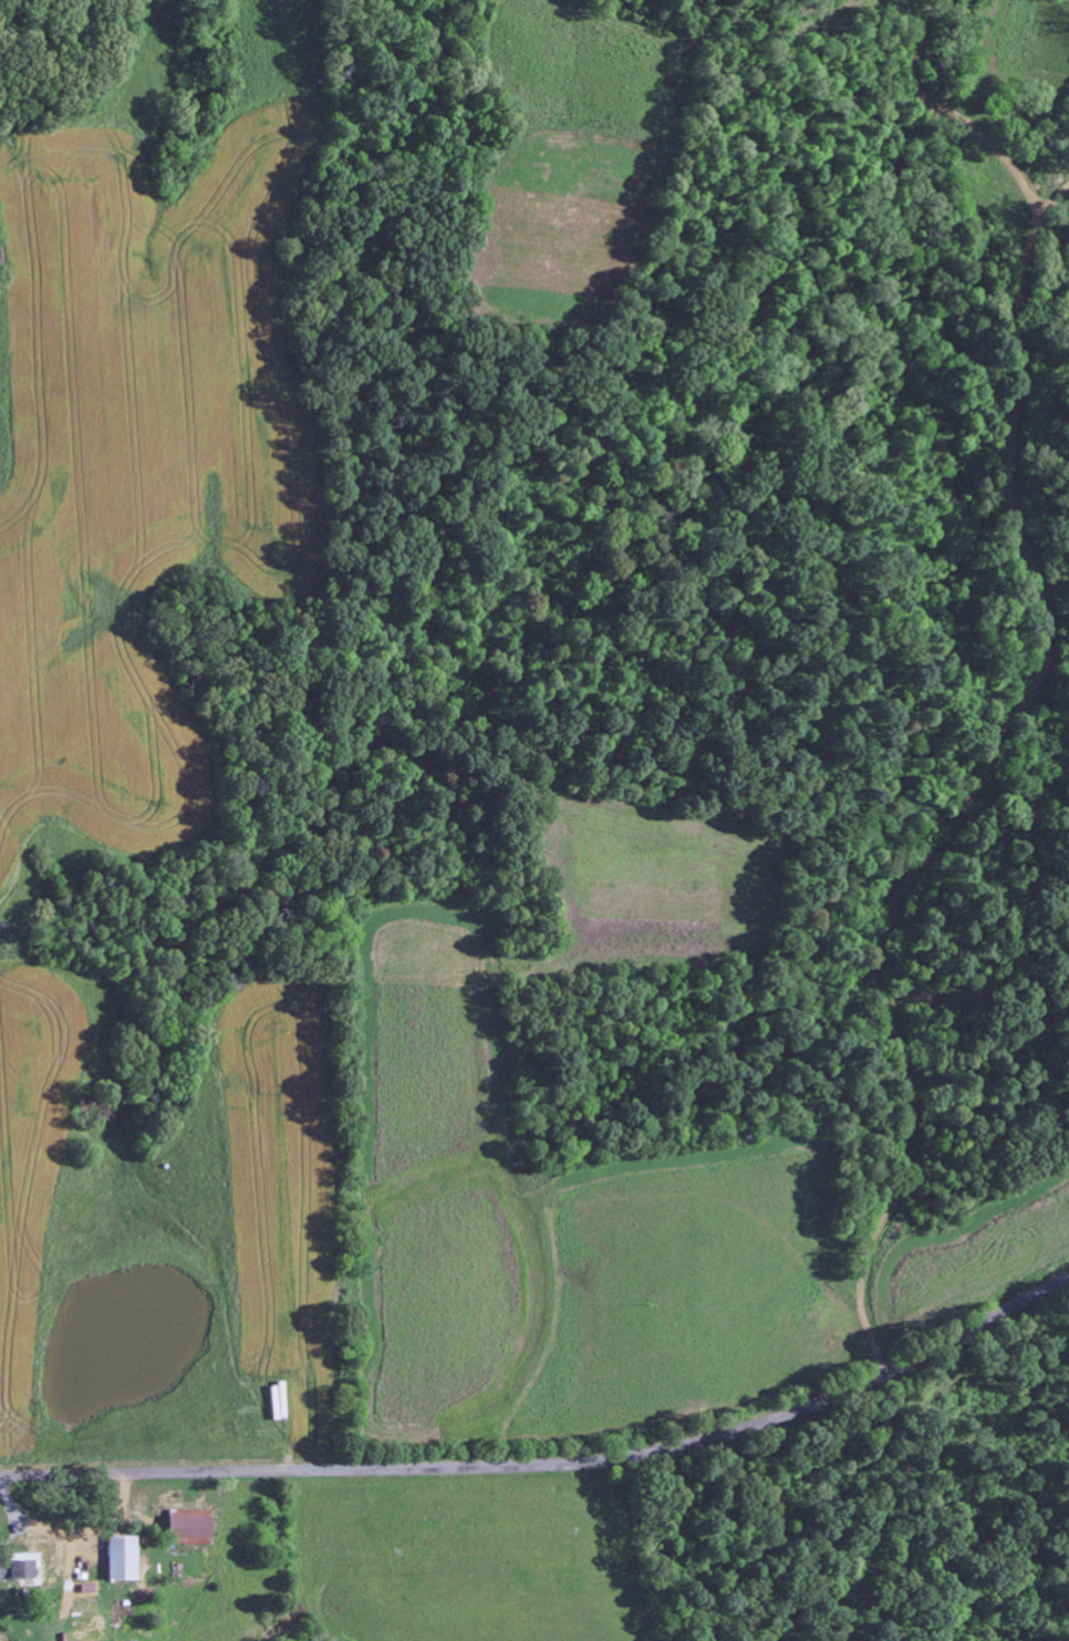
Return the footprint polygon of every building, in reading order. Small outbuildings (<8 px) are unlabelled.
[(165,1516),(165,1544),(207,1545),(208,1512),(188,1511),(188,1517),(165,1516)] [(107,1581),(136,1580),(135,1537),(106,1538),(107,1581)] [(36,1560),(0,1561),(0,1581),(36,1579),(36,1560)]
